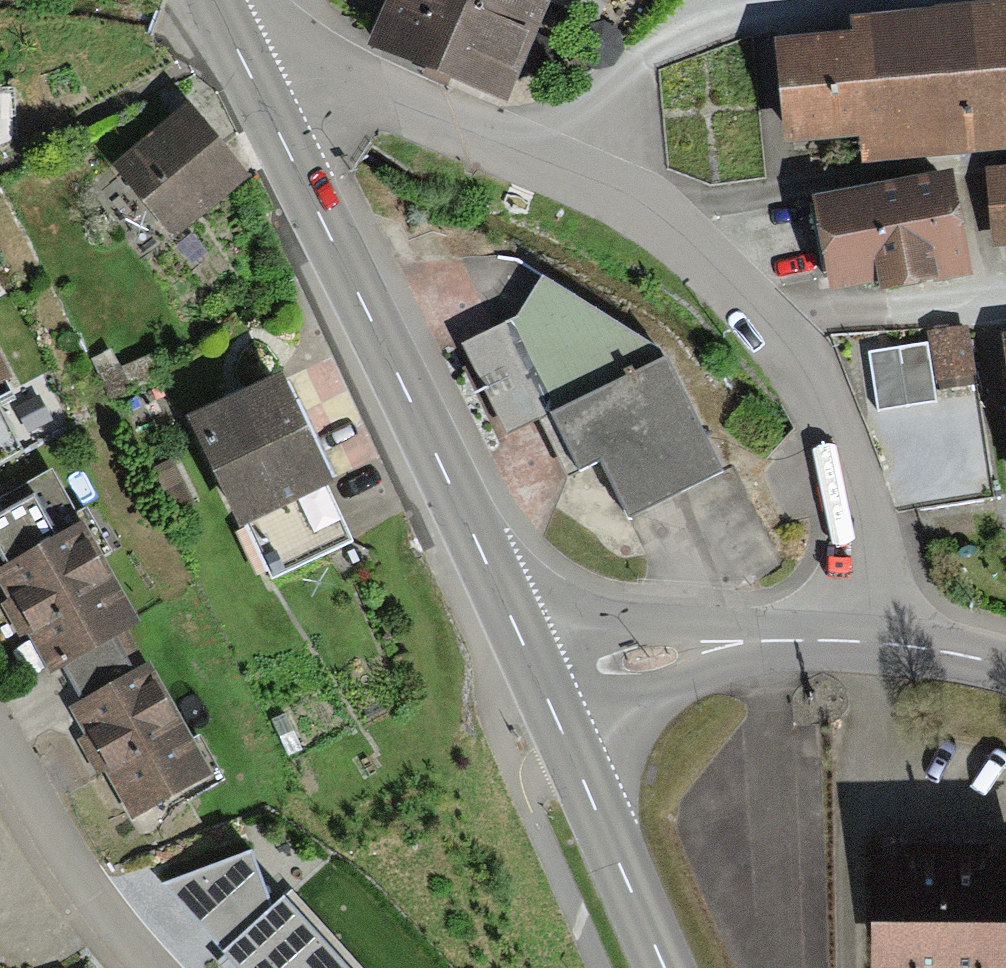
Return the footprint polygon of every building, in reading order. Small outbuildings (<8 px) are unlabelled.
[(366,47),(438,78),(504,107),(551,0),(386,0),(366,47)] [(937,15),(938,21),(853,29),(854,45),(781,52),(791,150),(861,143),(863,170),(949,162),(949,166),(1005,160),(1005,8),(937,15)] [(245,186),(188,113),(148,144),(113,170),(170,244),(245,186)] [(953,171),(809,198),(817,242),(828,302),(881,292),(883,303),(974,286),(953,171)] [(991,179),(997,248),(1005,248),(1005,178),(991,179)] [(559,417),(547,423),(573,476),(593,466),(624,531),(721,485),(656,355),(543,284),(515,328),(559,417)] [(559,417),(515,328),(465,351),(507,441),(547,423),(559,417)] [(964,330),(927,337),(937,393),(974,387),(964,330)] [(926,348),(869,357),(878,414),(935,405),(926,348)] [(237,405),(187,428),(237,539),(327,495),(276,387),(237,405)] [(0,563),(0,603),(39,666),(116,618),(59,526),(0,563)] [(127,667),(63,709),(130,812),(194,770),(127,667)] [(876,869),(876,967),(1005,967),(1005,870),(974,870),(924,869),(876,869)] [(283,917),(230,965),(233,967),(330,967),(283,917)]
